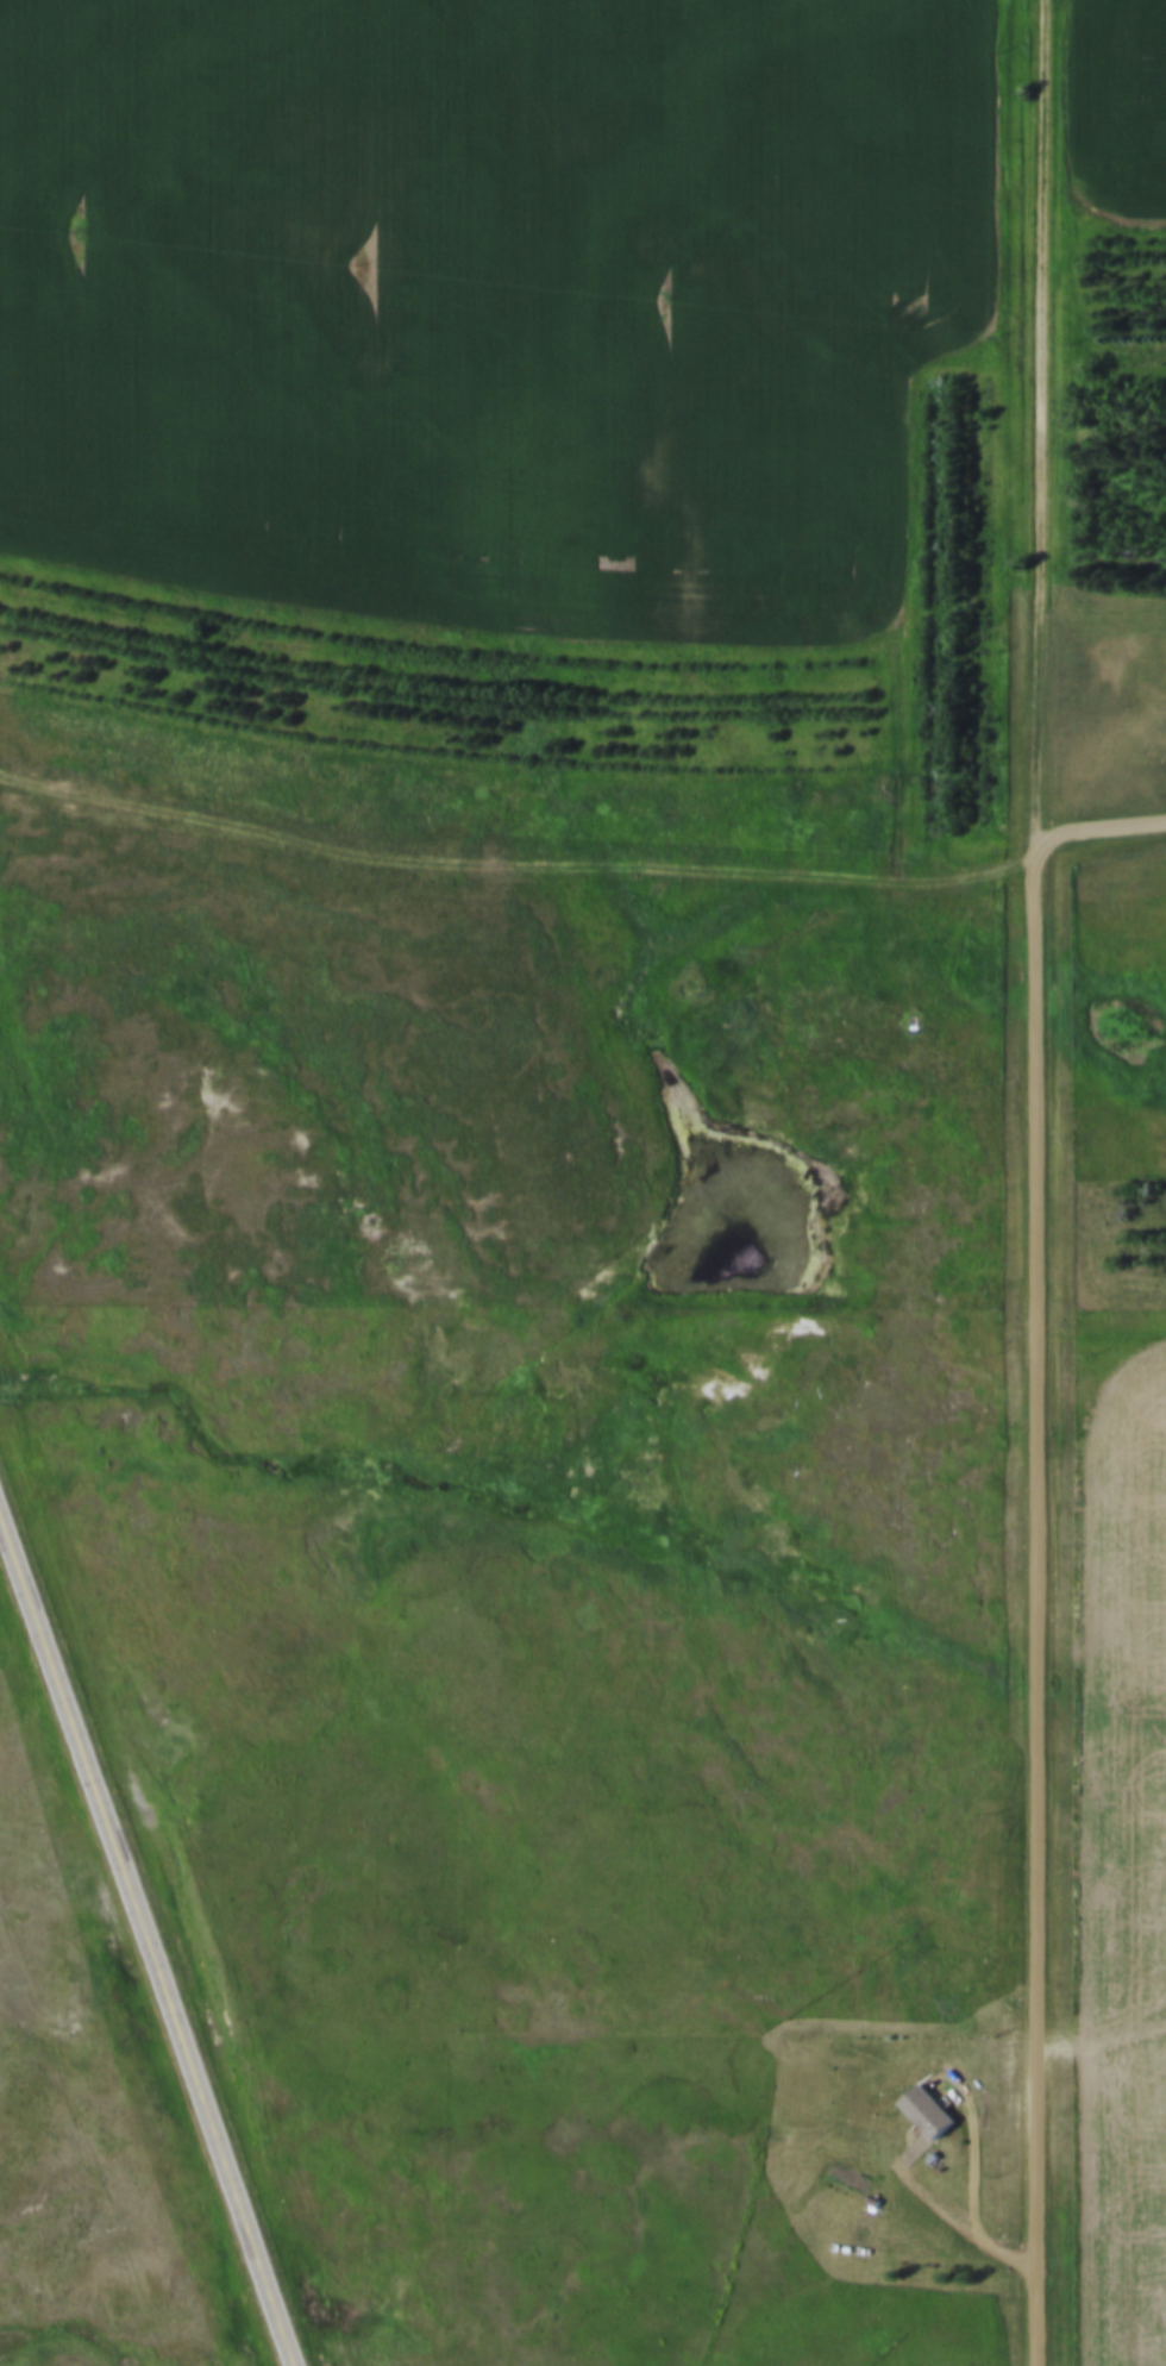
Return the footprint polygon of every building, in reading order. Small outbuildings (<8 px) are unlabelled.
[(934,2142),(956,2124),(923,2084),(901,2102),(934,2142)]
